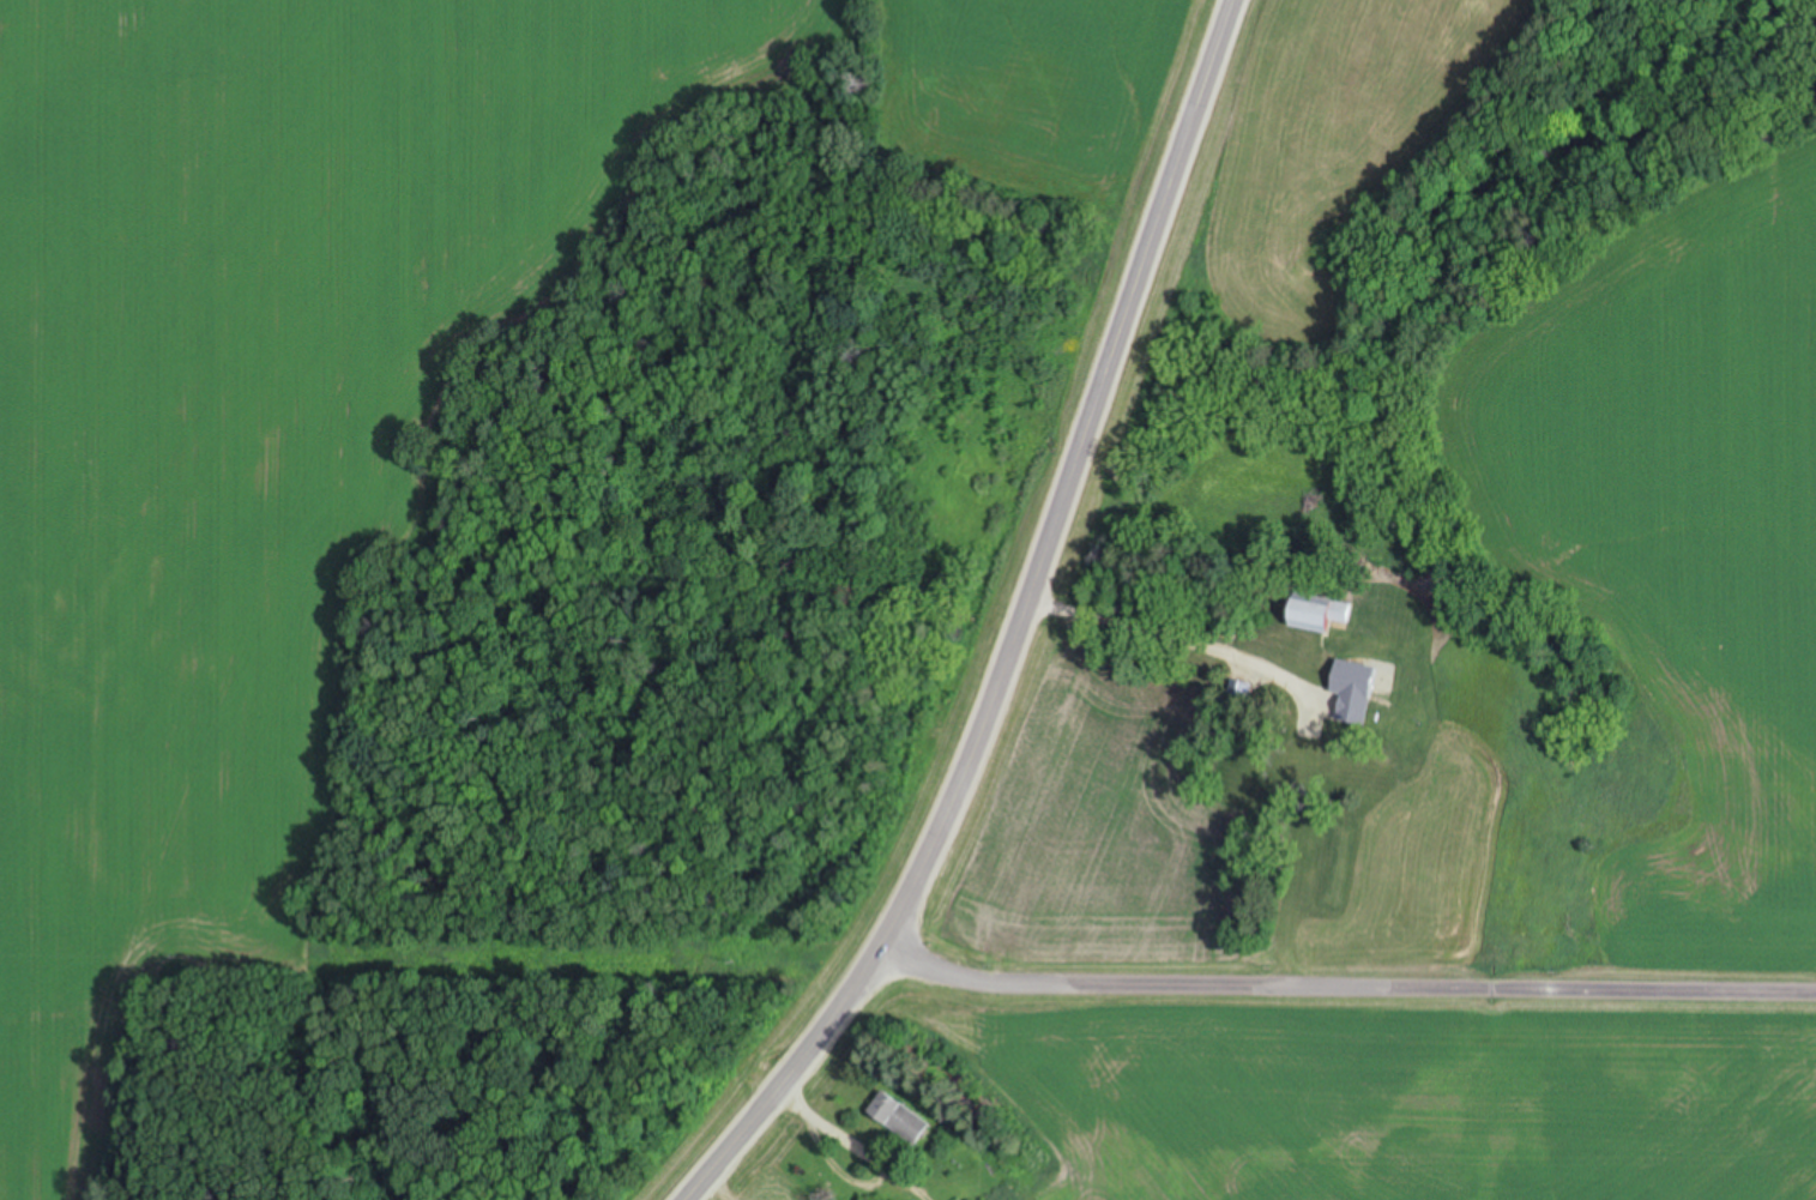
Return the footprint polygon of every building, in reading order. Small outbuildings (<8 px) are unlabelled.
[(1350,624),(1353,604),(1286,596),(1283,628),(1329,634),(1330,622),(1350,624)] [(932,1123),(883,1092),(867,1116),(917,1147),(932,1123)] [(972,1188),(956,1196),(958,1199),(978,1199),(972,1188)]
